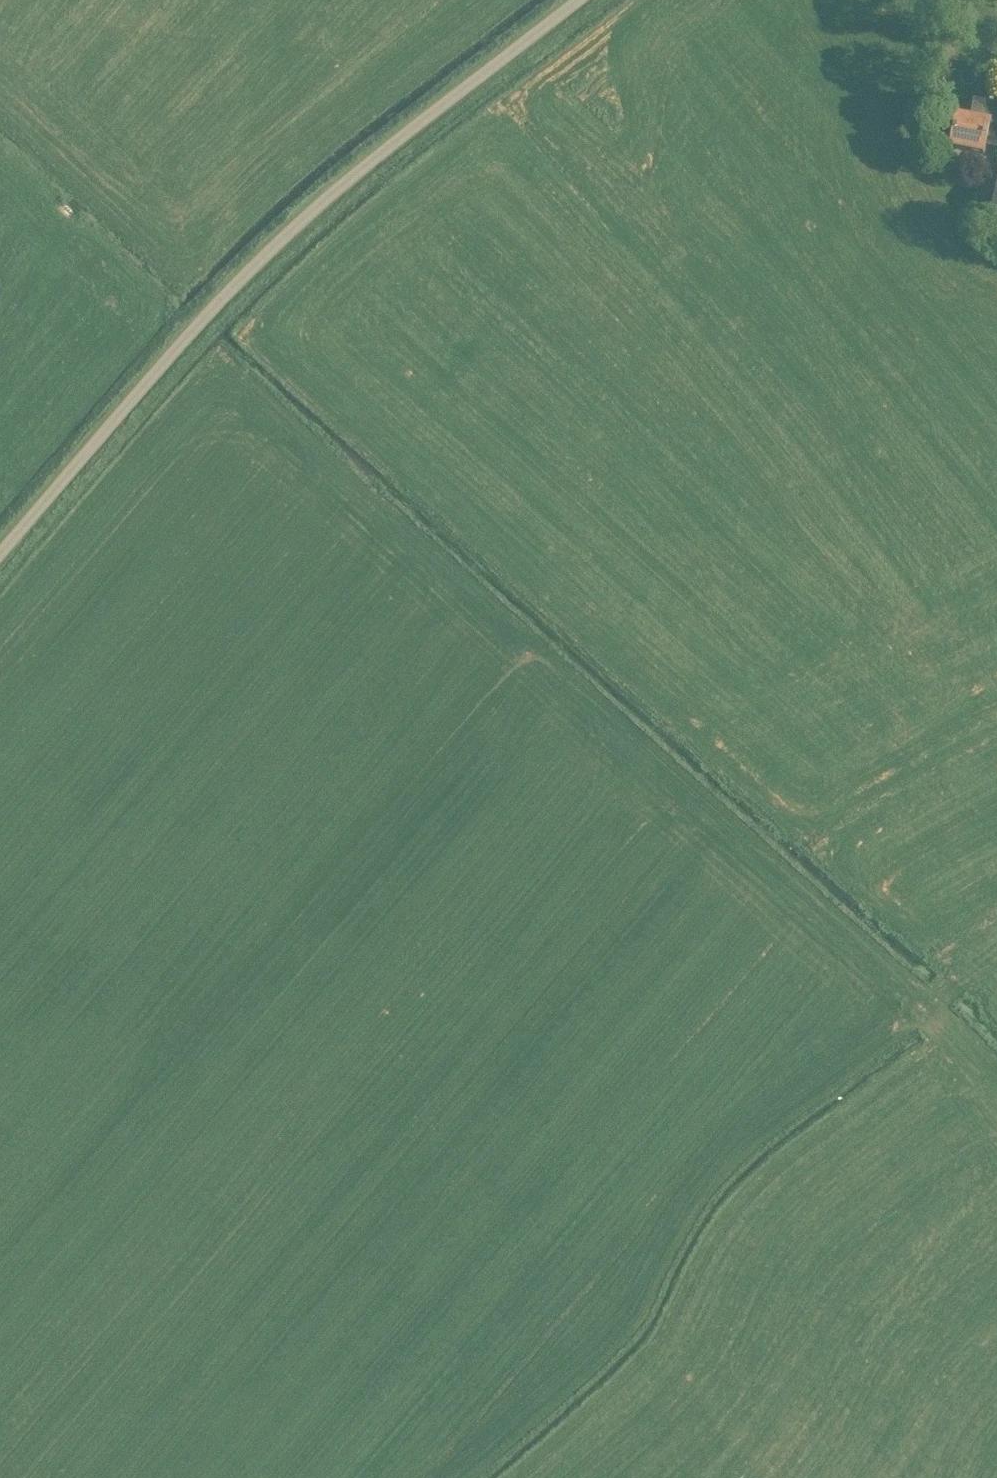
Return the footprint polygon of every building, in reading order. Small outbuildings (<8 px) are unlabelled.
[(996,143),(996,122),(987,120),(987,117),(954,111),(948,142),(981,149),(983,140),(996,143)] [(988,217),(996,219),(996,173),(988,217)]
